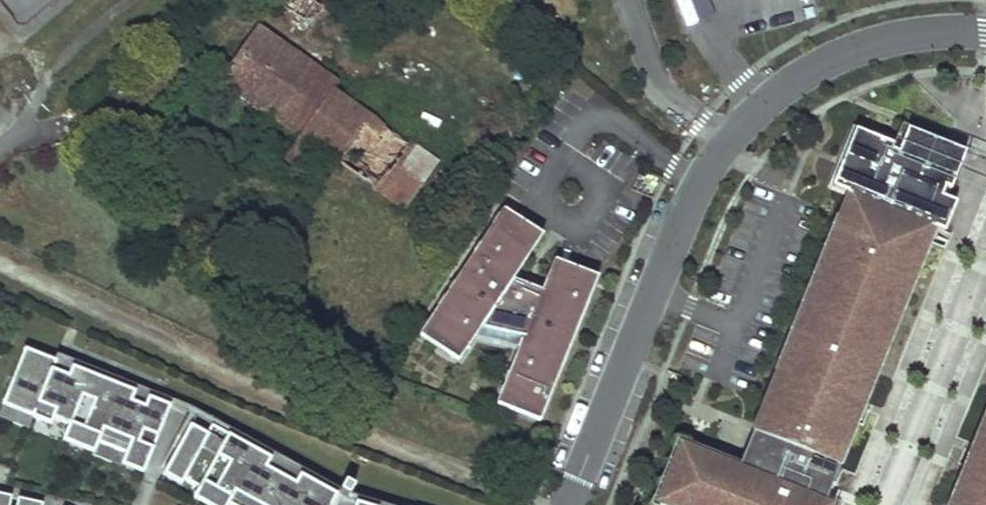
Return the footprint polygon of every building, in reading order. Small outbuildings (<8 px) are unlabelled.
[(313,25),(328,0),(274,0),(313,25)] [(678,2),(685,31),(716,22),(710,0),(686,0),(678,2)] [(258,28),(220,81),(301,136),(284,159),(305,174),(321,152),(403,208),(434,162),(404,142),(334,93),(340,84),(258,28)] [(814,495),(824,499),(826,494),(821,492),(827,476),(832,478),(933,225),(942,229),(954,200),(939,194),(943,186),(948,188),(954,173),(922,161),(929,142),(890,127),(882,148),(877,146),(881,137),(842,122),(819,180),(836,186),(748,414),(755,416),(751,426),(744,424),(738,441),(743,443),(737,459),(732,457),(730,463),(671,440),(663,463),(668,465),(663,478),(658,476),(649,498),(667,504),(810,504),(814,495)] [(954,173),(961,155),(929,142),(922,161),(954,173)] [(541,421),(599,277),(556,260),(548,281),(519,269),(544,235),(506,209),(433,317),(471,343),(495,308),(526,336),(498,404),(541,421)] [(142,474),(169,406),(147,397),(143,407),(130,402),(134,392),(88,373),(84,383),(69,377),(73,368),(53,359),(50,369),(37,364),(41,354),(24,348),(1,404),(2,404),(32,416),(27,428),(64,442),(92,454),(97,442),(126,454),(121,466),(142,474)] [(53,359),(41,354),(37,364),(50,369),(53,359)] [(88,373),(73,368),(69,377),(84,383),(88,373)] [(147,397),(134,392),(130,402),(143,407),(147,397)] [(2,404),(0,408),(0,417),(27,428),(32,416),(2,404)] [(947,504),(985,504),(985,408),(947,504)] [(339,490),(196,412),(188,426),(173,453),(169,461),(159,480),(203,504),(381,504),(348,495),(353,485),(345,480),(339,490)] [(751,426),(755,416),(748,414),(744,424),(751,426)] [(737,459),(743,443),(738,441),(732,457),(737,459)] [(97,442),(92,454),(121,466),(126,454),(97,442)] [(663,478),(668,465),(663,463),(660,470),(658,476),(663,478)] [(826,494),(832,478),(827,476),(821,492),(826,494)] [(11,497),(0,494),(0,504),(9,504),(11,497)] [(824,499),(814,495),(810,504),(822,504),(824,499)]
